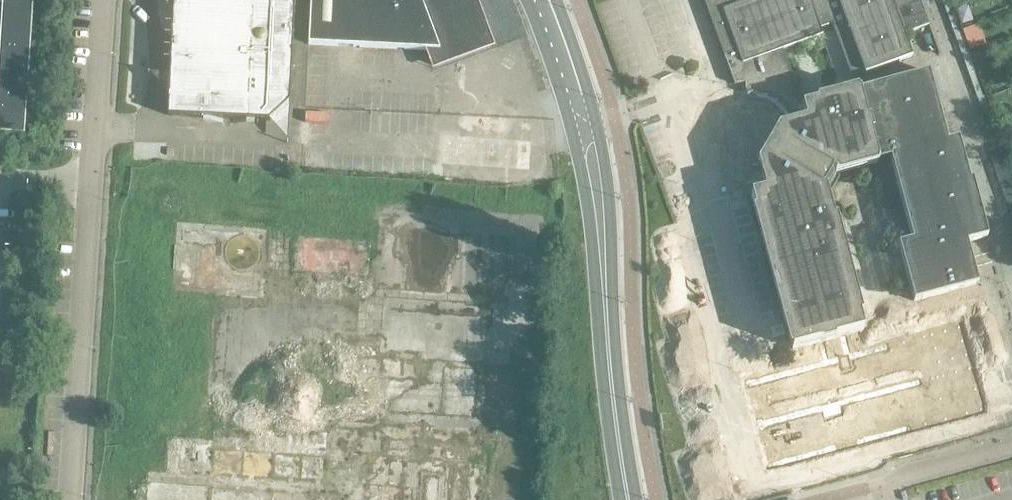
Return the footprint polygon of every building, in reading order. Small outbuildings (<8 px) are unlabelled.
[(23,136),(33,0),(0,0),(0,135),(23,136)] [(168,116),(288,121),(295,0),(173,0),(168,116)] [(308,45),(428,50),(434,66),(491,45),(475,3),(474,0),(310,0),(308,45)] [(696,91),(776,71),(786,69),(767,0),(651,0),(676,96),(696,91)] [(698,101),(694,102),(713,176),(732,187),(762,179),(765,190),(758,192),(751,194),(754,205),(754,208),(792,349),(799,347),(857,332),(863,330),(853,290),(831,208),(826,190),(825,189),(828,185),(834,173),(835,174),(878,162),(890,159),(903,208),(912,241),(899,244),(914,302),(978,284),(968,249),(967,243),(988,237),(980,208),(972,180),(969,180),(958,139),(948,141),(929,71),(801,105),(803,113),(793,115),(783,78),(778,79),(776,71),(696,91),(698,101)] [(1003,146),(988,151),(1011,219),(1011,170),(1003,146)] [(521,181),(522,153),(467,152),(466,179),(521,181)] [(181,237),(178,311),(274,314),(277,241),(181,237)] [(881,255),(886,245),(871,238),(866,248),(881,255)] [(489,291),(434,289),(433,307),(430,307),(430,318),(487,321),(489,291)] [(804,366),(748,381),(771,466),(983,410),(960,325),(862,351),(857,332),(799,347),(804,366)] [(341,456),(345,368),(283,366),(278,485),(287,486),(287,475),(315,476),(316,455),(341,456)] [(508,473),(509,445),(490,444),(489,472),(508,473)] [(402,478),(403,454),(357,454),(357,477),(402,478)] [(378,496),(398,499),(399,499),(401,489),(380,485),(378,496)] [(213,496),(160,488),(158,499),(212,499),(213,496)]
